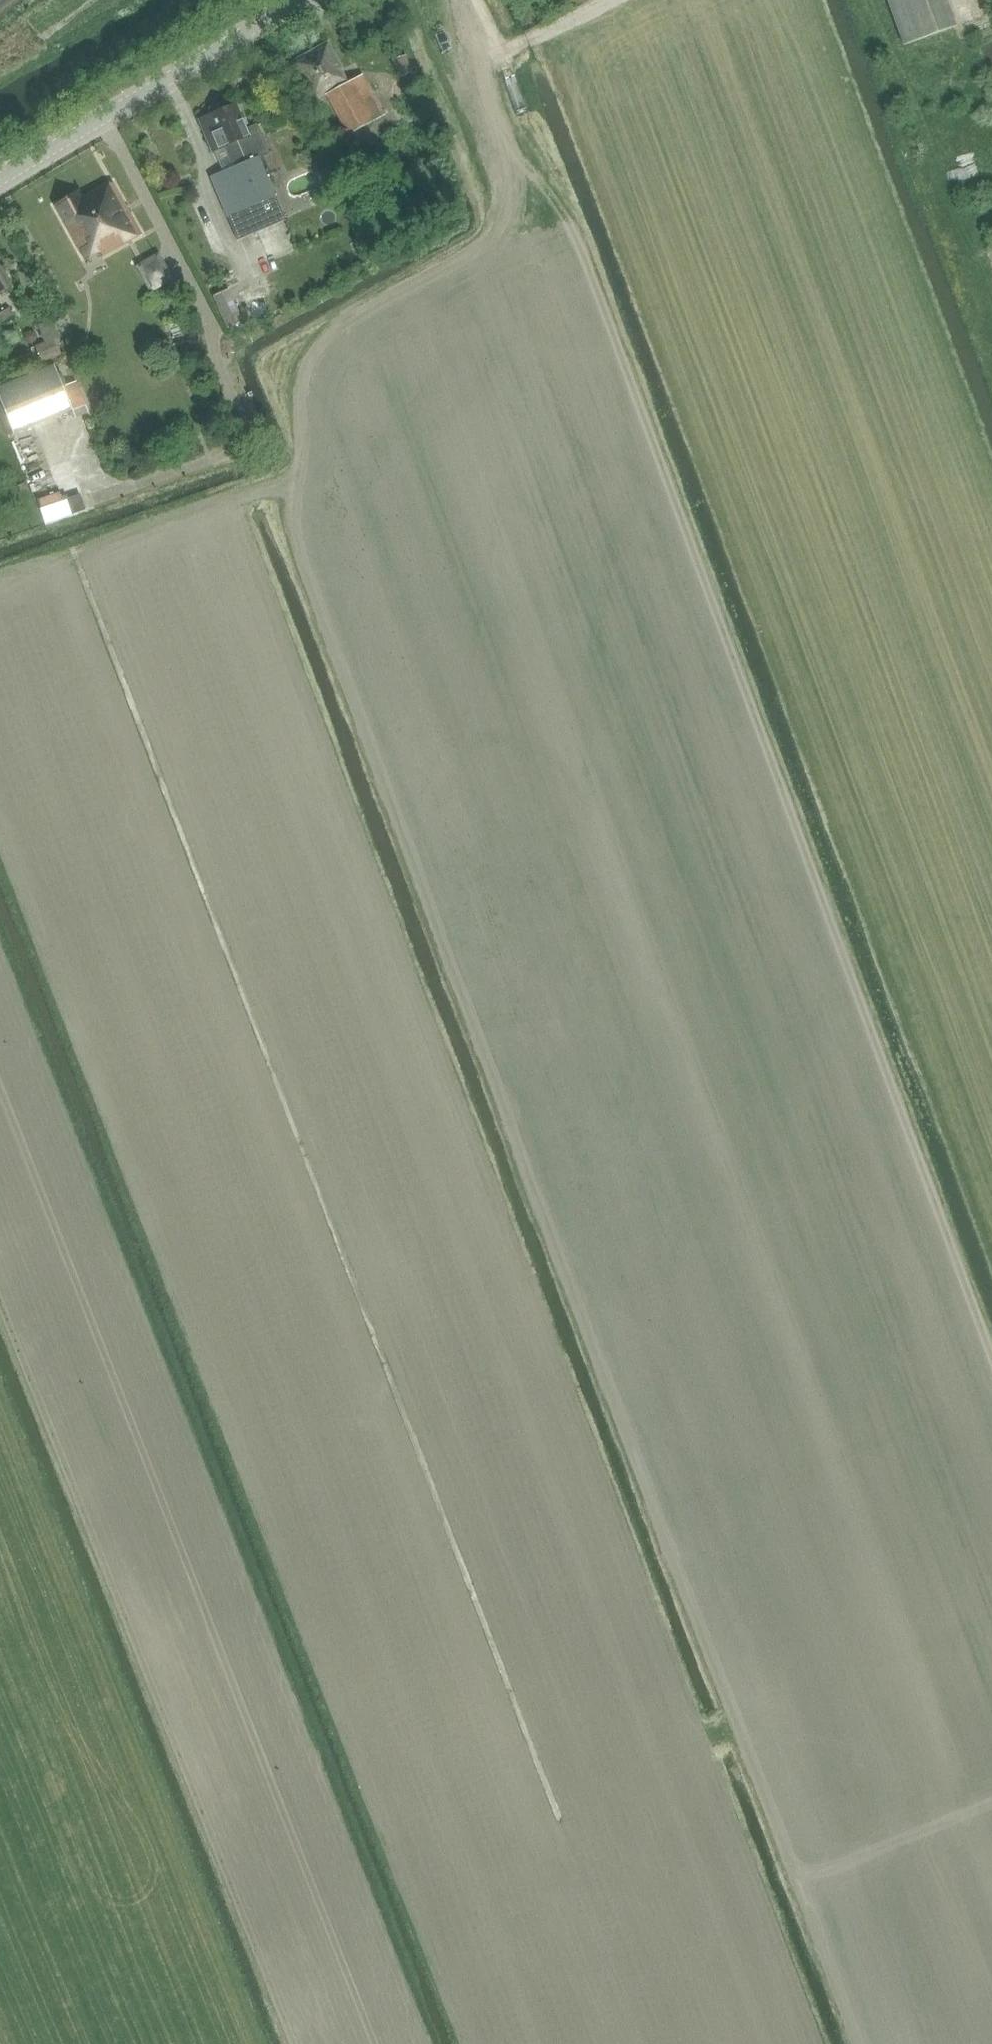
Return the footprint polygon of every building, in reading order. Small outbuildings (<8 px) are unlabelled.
[(904,45),(955,26),(945,0),(888,0),(904,45)] [(300,85),(310,104),(327,95),(348,134),(384,114),(362,74),(348,82),(342,72),(343,71),(328,42),(292,62),(304,84),(300,85)] [(393,60),(399,78),(412,74),(405,56),(393,60)] [(210,115),(199,120),(213,153),(226,147),(235,168),(212,177),(229,217),(237,236),(284,217),(275,197),(268,180),(271,179),(269,174),(265,175),(259,160),(269,156),(257,126),(247,130),(236,104),(223,110),(222,107),(218,105),(210,108),(209,112),(210,115)] [(78,192),(54,205),(85,260),(100,252),(103,256),(141,235),(112,182),(82,199),(78,192)] [(9,283),(0,267),(0,288),(9,283)] [(229,289),(213,296),(227,329),(243,322),(229,289)] [(14,433),(73,409),(56,365),(0,387),(0,399),(14,433)] [(81,395),(69,399),(73,409),(76,414),(87,410),(81,395)] [(72,514),(67,499),(62,501),(42,508),(40,509),(45,525),(73,515),(72,514)]
